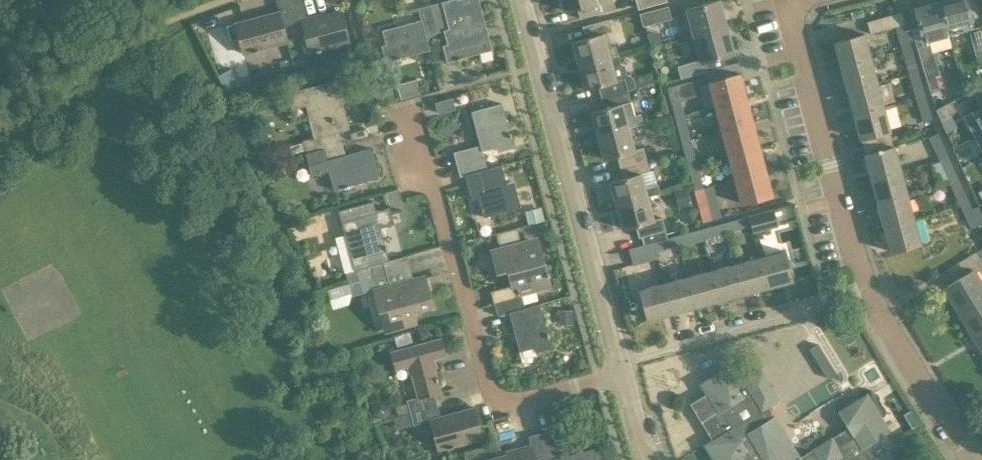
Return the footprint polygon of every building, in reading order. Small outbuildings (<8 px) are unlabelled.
[(295,22),(290,0),(277,0),(280,11),(240,22),(243,34),(239,35),(243,53),(287,42),(283,25),(295,22)] [(295,22),(301,20),(305,37),(301,38),(305,53),(349,41),(342,11),(307,20),(301,0),(290,0),(295,22)] [(438,31),(444,29),(448,44),(442,46),(447,61),(491,49),(478,0),(447,0),(430,4),(438,31)] [(581,18),(615,9),(612,0),(560,0),(563,11),(578,7),(581,18)] [(639,8),(667,1),(666,0),(636,0),(639,8)] [(692,35),(727,26),(720,0),(717,0),(685,8),(692,35)] [(948,34),(939,0),(913,7),(921,34),(925,33),(927,41),(946,36),(946,35),(948,34)] [(948,34),(971,28),(970,34),(976,58),(981,56),(981,28),(981,26),(975,28),(967,0),(939,0),(948,34)] [(425,35),(438,31),(430,4),(418,8),(421,19),(382,30),(386,44),(381,46),(385,62),(429,50),(425,35)] [(671,18),(668,6),(640,13),(643,26),(671,18)] [(894,26),(902,50),(911,48),(904,23),(900,12),(867,21),(870,33),(894,26)] [(572,42),(578,65),(618,55),(615,46),(610,47),(606,32),(611,31),(608,20),(583,27),(586,38),(572,42)] [(734,53),(727,26),(692,35),(699,61),(679,66),(681,77),(724,66),(722,57),(734,53)] [(658,31),(648,34),(651,46),(661,43),(658,31)] [(834,41),(840,66),(871,58),(864,33),(834,41)] [(930,44),(918,47),(930,90),(938,87),(935,76),(939,75),(930,44)] [(911,48),(902,50),(909,73),(918,71),(911,48)] [(598,85),(601,97),(635,88),(632,77),(627,74),(624,66),(620,64),(618,55),(578,65),(584,89),(598,85)] [(300,57),(293,61),(296,72),(307,69),(307,61),(300,57)] [(871,58),(840,66),(847,90),(877,82),(871,58)] [(918,71),(909,73),(916,97),(925,95),(918,71)] [(708,82),(715,106),(746,98),(740,74),(708,82)] [(403,96),(422,92),(420,79),(401,83),(403,96)] [(306,150),(307,154),(343,143),(340,132),(350,129),(343,103),(328,107),(326,100),(341,96),(337,80),(288,93),(292,110),(307,106),(316,138),(304,142),(306,150)] [(668,87),(675,117),(684,114),(680,100),(698,95),(694,80),(668,87)] [(877,82),(847,90),(853,114),(884,106),(877,82)] [(590,112),(596,135),(629,127),(642,123),(640,114),(634,116),(629,99),(641,97),(638,87),(635,88),(601,97),(604,108),(590,112)] [(972,91),(952,102),(958,113),(978,102),(972,91)] [(932,118),(925,95),(916,97),(923,121),(932,118)] [(715,106),(721,130),(753,122),(746,98),(715,106)] [(438,113),(446,111),(443,99),(435,101),(438,113)] [(454,152),(457,165),(484,157),(482,150),(497,146),(498,151),(514,147),(502,103),(471,111),(480,145),(454,152)] [(890,131),(884,106),(853,114),(860,139),(890,131)] [(965,116),(981,148),(981,107),(965,116)] [(675,117),(682,141),(690,139),(684,114),(675,117)] [(753,122),(721,130),(728,155),(759,146),(753,122)] [(618,154),(621,166),(645,160),(642,148),(635,150),(629,127),(596,135),(603,159),(618,154)] [(929,136),(939,159),(948,155),(938,133),(929,136)] [(682,141),(688,165),(697,163),(690,139),(682,141)] [(292,153),(306,150),(304,142),(290,146),(292,153)] [(343,143),(307,154),(313,175),(329,171),(334,190),(378,178),(370,149),(346,155),(343,143)] [(728,155),(734,179),(766,171),(759,146),(728,155)] [(864,154),(871,179),(900,171),(894,146),(864,154)] [(939,159),(950,182),(958,178),(948,155),(939,159)] [(501,165),(487,169),(484,157),(457,165),(460,176),(472,172),(484,216),(520,207),(514,182),(506,184),(501,165)] [(609,182),(616,205),(647,196),(659,193),(657,185),(645,189),(641,173),(649,171),(645,160),(621,166),(624,178),(609,182)] [(688,165),(694,189),(703,187),(697,163),(688,165)] [(275,175),(284,173),(282,164),(273,167),(275,175)] [(772,195),(766,171),(734,179),(741,203),(772,195)] [(871,179),(877,203),(907,195),(900,171),(871,179)] [(950,182),(960,205),(968,201),(958,178),(950,182)] [(713,185),(703,187),(694,189),(703,221),(721,216),(713,185)] [(686,186),(674,190),(679,208),(691,205),(686,186)] [(877,203),(883,227),(913,219),(907,195),(877,203)] [(642,235),(645,244),(653,242),(667,238),(661,218),(654,220),(647,196),(616,205),(622,228),(636,224),(639,236),(642,235)] [(357,269),(360,281),(387,274),(383,262),(389,260),(380,228),(394,224),(390,208),(378,211),(375,200),(338,210),(345,234),(335,237),(345,272),(357,269)] [(978,224),(968,201),(960,205),(970,228),(978,224)] [(540,208),(526,212),(529,223),(543,219),(540,208)] [(748,215),(748,216),(751,225),(753,233),(778,226),(773,209),(748,215)] [(748,216),(724,223),(726,231),(751,225),(748,216)] [(920,244),(913,219),(883,227),(890,252),(920,244)] [(724,223),(701,229),(704,239),(705,244),(728,238),(726,231),(724,223)] [(701,229),(677,235),(679,244),(680,246),(704,239),(701,229)] [(667,238),(653,242),(655,250),(679,244),(677,235),(667,238)] [(518,284),(491,292),(494,304),(521,297),(519,290),(534,286),(535,291),(551,287),(548,276),(550,276),(548,271),(547,272),(539,243),(524,247),(522,242),(491,250),(497,274),(507,271),(509,277),(516,275),(518,284)] [(657,258),(655,250),(653,242),(645,244),(629,248),(633,264),(657,258)] [(785,249),(761,255),(769,287),(794,281),(785,249)] [(761,255),(736,262),(745,294),(769,287),(761,255)] [(736,262),(711,269),(720,301),(745,294),(736,262)] [(711,269),(687,275),(696,307),(720,301),(711,269)] [(960,316),(981,303),(981,282),(975,269),(944,288),(960,316)] [(387,274),(360,281),(363,294),(375,291),(379,305),(383,304),(391,331),(415,324),(412,312),(432,306),(423,277),(390,286),(387,274)] [(687,275),(662,282),(671,314),(696,307),(687,275)] [(646,321),(671,314),(662,282),(638,289),(646,321)] [(521,297),(494,304),(498,316),(508,313),(518,352),(534,348),(536,352),(550,348),(538,305),(524,309),(521,297)] [(977,343),(981,340),(981,303),(960,316),(977,343)] [(571,311),(560,311),(560,324),(571,324),(571,311)] [(391,351),(396,369),(409,366),(418,398),(408,400),(408,402),(411,412),(437,405),(434,393),(441,391),(432,360),(446,356),(441,338),(391,351)] [(835,373),(817,344),(810,348),(828,378),(835,373)] [(690,404),(712,439),(704,444),(713,459),(894,459),(887,449),(878,454),(871,442),(890,431),(866,393),(838,410),(849,427),(800,457),(769,406),(779,400),(761,369),(736,384),(725,367),(701,382),(699,383),(701,385),(706,394),(690,404)] [(396,406),(399,416),(411,412),(408,402),(396,406)] [(437,405),(411,412),(414,423),(434,417),(438,433),(434,434),(438,449),(482,438),(474,407),(440,416),(437,405)] [(918,424),(910,411),(904,414),(912,428),(918,424)] [(593,448),(560,457),(552,430),(541,433),(548,459),(596,459),(593,448)] [(541,433),(528,436),(531,449),(492,459),(493,459),(548,459),(541,433)] [(479,452),(468,454),(470,459),(481,459),(479,452)]
